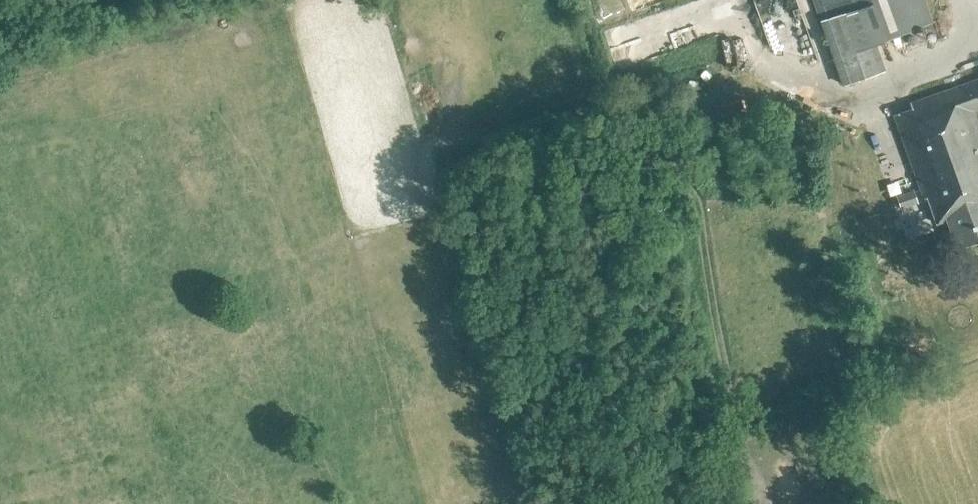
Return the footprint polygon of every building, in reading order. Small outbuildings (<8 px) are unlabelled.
[(930,23),(922,0),(816,0),(823,18),(821,19),(843,83),(884,69),(874,42),(930,23)] [(977,109),(977,78),(910,102),(912,108),(894,114),(924,198),(927,197),(936,222),(948,218),(957,245),(977,238),(977,123),(973,110),(977,109)] [(901,206),(916,201),(913,190),(897,196),(901,206)]
